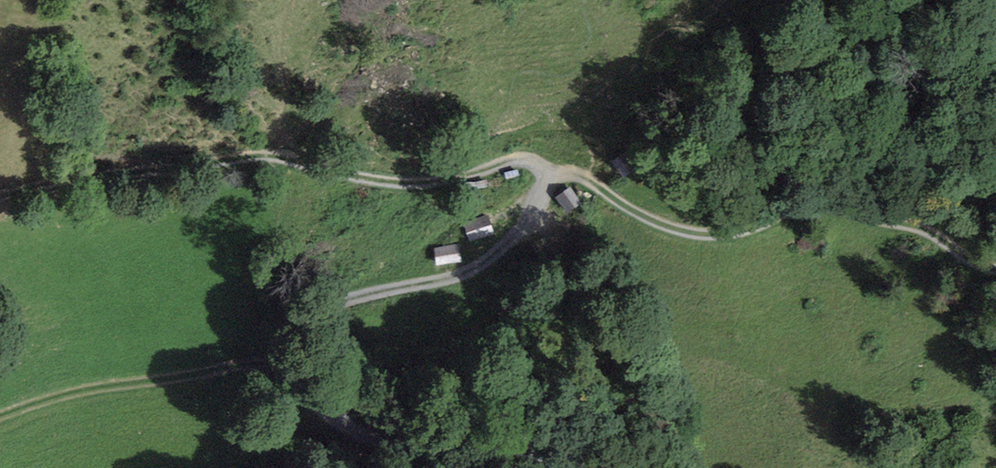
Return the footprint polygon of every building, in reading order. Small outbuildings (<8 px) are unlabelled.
[(566,186),(547,187),(547,211),(567,210),(566,186)] [(494,217),(468,222),(471,240),(497,236),(494,217)] [(460,247),(434,251),(436,268),(463,265),(460,247)]
